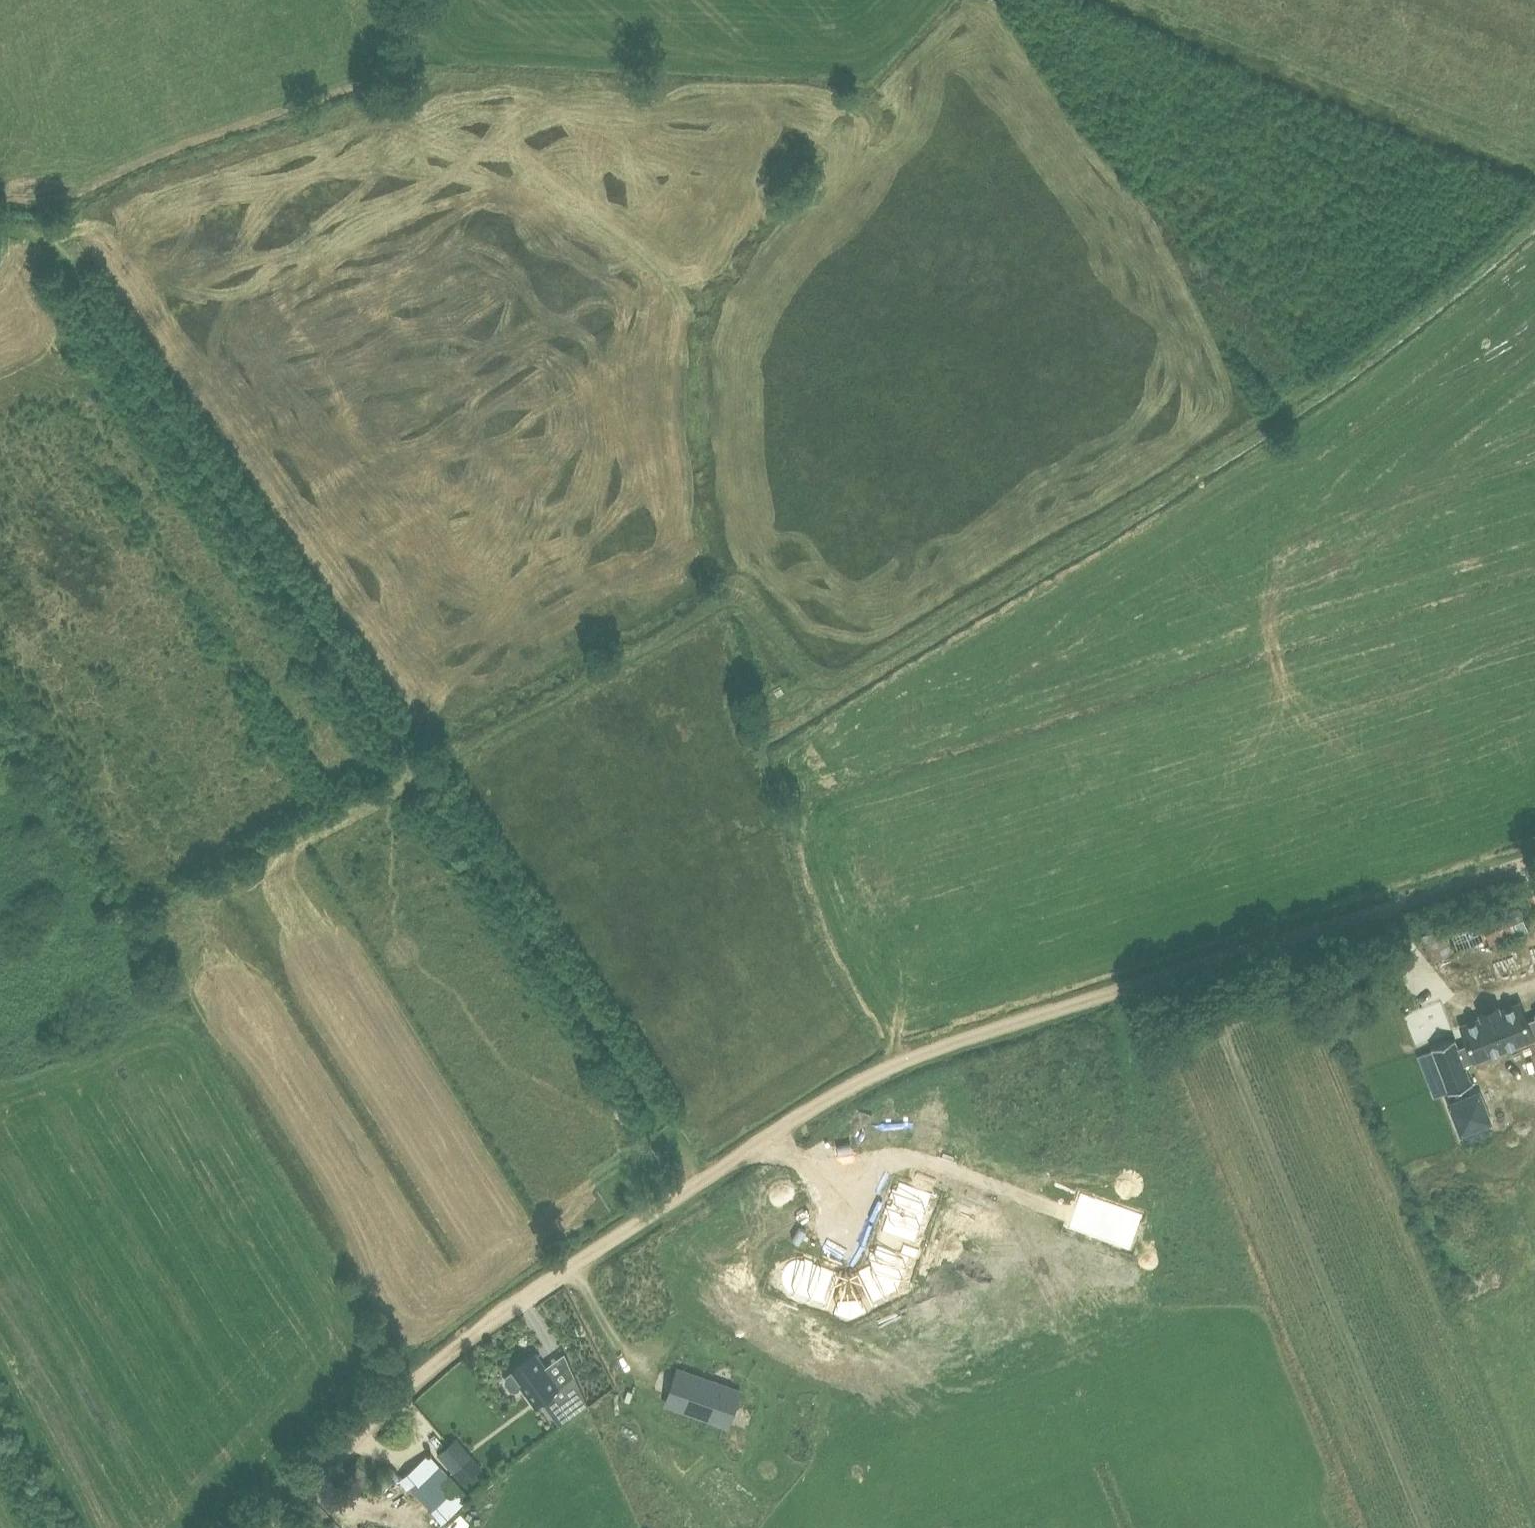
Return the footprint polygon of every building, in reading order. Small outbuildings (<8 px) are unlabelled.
[(381,908),(397,909),(398,896),(382,895),(381,908)] [(1480,920),(1490,943),(1528,929),(1519,906),(1480,920)] [(1475,916),(1448,926),(1456,949),(1483,940),(1475,916)] [(1431,960),(1454,951),(1444,926),(1420,934),(1431,960)] [(1500,988),(1524,980),(1516,955),(1492,962),(1500,988)] [(1491,1016),(1503,1048),(1530,1038),(1531,1039),(1532,1038),(1531,1037),(1534,1035),(1534,1021),(1527,1024),(1519,1004),(1518,1005),(1519,1005),(1491,1016)] [(1476,1059),(1503,1048),(1491,1016),(1463,1027),(1463,1026),(1462,1027),(1469,1046),(1458,1050),(1455,1042),(1456,1042),(1456,1040),(1431,1050),(1432,1051),(1433,1051),(1449,1090),(1447,1091),(1448,1092),(1449,1092),(1472,1082),(1472,1081),(1471,1082),(1463,1063),(1474,1059),(1475,1060),(1476,1060),(1476,1059)] [(1461,1133),(1490,1121),(1479,1092),(1449,1103),(1461,1133)] [(892,1190),(889,1199),(892,1200),(890,1207),(887,1205),(883,1215),(887,1216),(881,1232),(914,1244),(932,1194),(909,1186),(909,1185),(904,1183),(903,1184),(899,1182),(896,1191),(892,1190)] [(1111,1203),(1106,1217),(1099,1238),(1130,1249),(1142,1214),(1111,1203)] [(1068,1228),(1099,1238),(1106,1217),(1076,1207),(1068,1228)] [(916,1258),(919,1249),(903,1244),(900,1253),(910,1256),(916,1258)] [(870,1252),(867,1261),(871,1262),(870,1265),(857,1271),(872,1303),(898,1291),(910,1256),(900,1253),(877,1245),(874,1253),(870,1252)] [(813,1262),(813,1261),(804,1258),(803,1259),(786,1253),(778,1252),(771,1255),(765,1260),(762,1268),(763,1276),(768,1282),(774,1286),(827,1305),(838,1271),(813,1262)] [(851,1320),(867,1312),(861,1300),(849,1301),(851,1320)] [(849,1301),(838,1301),(833,1314),(851,1320),(849,1301)] [(533,1404),(541,1398),(552,1390),(559,1385),(535,1353),(505,1375),(504,1381),(510,1389),(517,1391),(521,1387),(533,1404)] [(721,1423),(733,1387),(673,1366),(660,1401),(721,1423)] [(552,1390),(541,1398),(559,1423),(574,1413),(586,1403),(578,1384),(557,1398),(552,1390)] [(472,1455),(455,1437),(437,1453),(453,1472),(472,1455)] [(407,1472),(429,1496),(450,1476),(428,1452),(407,1472)]
